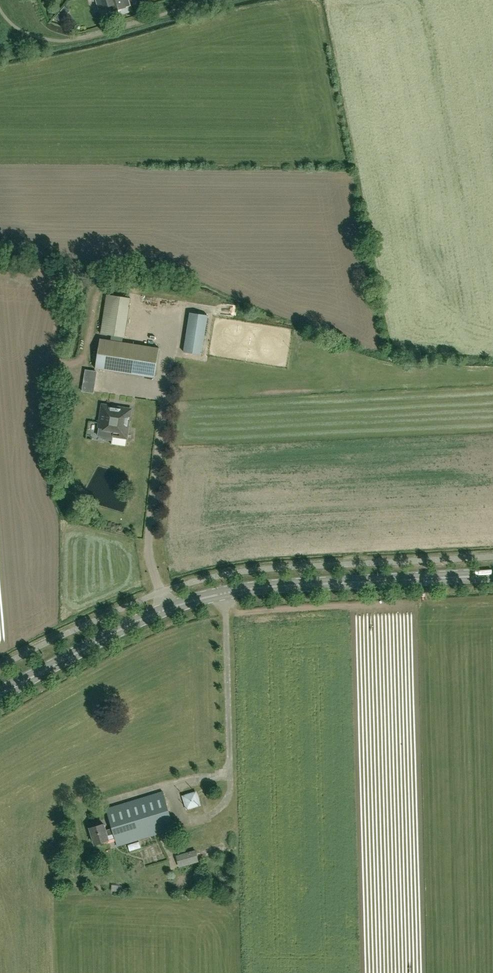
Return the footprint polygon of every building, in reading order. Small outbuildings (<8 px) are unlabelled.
[(95,11),(93,0),(86,0),(88,12),(95,11)] [(102,9),(111,6),(112,11),(113,14),(116,16),(120,15),(121,12),(120,9),(125,7),(131,6),(129,0),(99,0),(102,9)] [(125,337),(131,298),(107,294),(101,334),(125,337)] [(189,312),(183,352),(201,354),(207,315),(189,312)] [(96,368),(155,378),(160,348),(100,339),(96,368)] [(91,388),(91,371),(83,370),(83,387),(91,388)] [(113,436),(113,432),(117,407),(103,405),(98,435),(102,436),(102,438),(112,440),(113,436)] [(127,438),(132,409),(117,407),(113,432),(113,436),(127,438)] [(112,828),(113,834),(117,846),(174,830),(163,792),(106,809),(112,828)] [(182,793),(183,809),(195,808),(194,793),(182,793)] [(107,835),(113,834),(112,828),(105,830),(103,824),(90,828),(95,844),(108,840),(107,835)]
